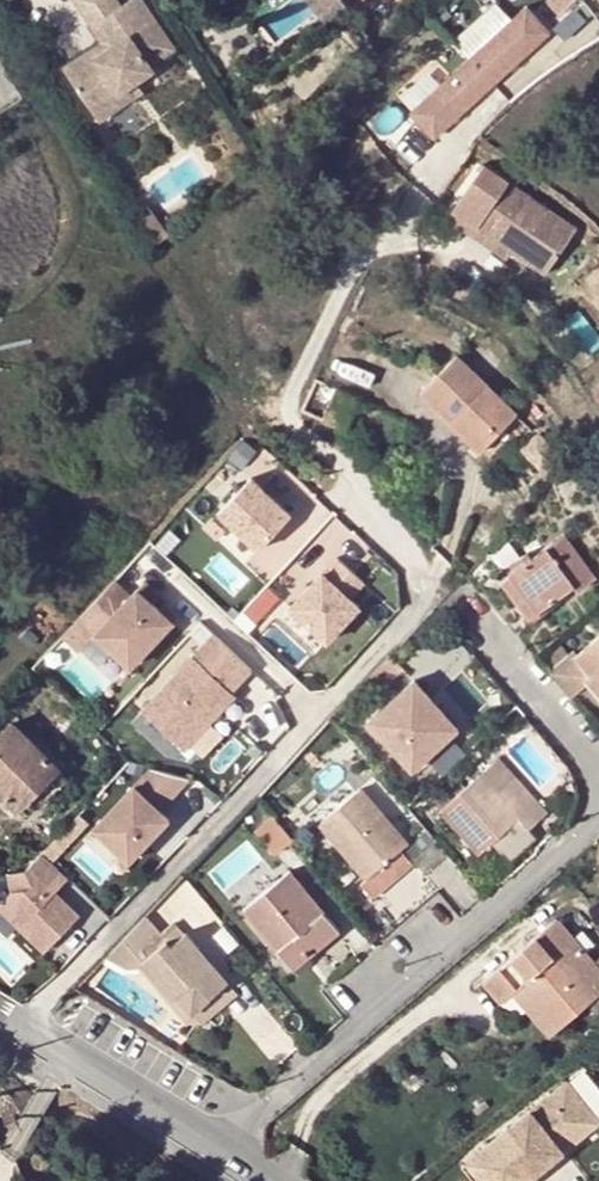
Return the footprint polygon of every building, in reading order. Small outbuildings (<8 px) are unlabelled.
[(91,31),(99,25),(115,50),(96,62),(92,55),(63,74),(100,126),(126,108),(119,98),(136,87),(155,74),(151,69),(106,0),(71,0),(91,31)] [(151,69),(174,53),(138,0),(136,0),(120,11),(113,0),(106,0),(151,69)] [(342,1),(341,0),(304,0),(318,18),(342,1)] [(544,1),(555,13),(570,0),(544,0),(544,1)] [(471,54),(513,15),(499,1),(458,40),(471,54)] [(523,5),(410,112),(433,136),(546,30),(523,5)] [(99,25),(91,31),(103,48),(92,55),(96,62),(115,50),(99,25)] [(143,97),(136,87),(119,98),(126,108),(143,97)] [(575,228),(482,165),(452,210),(476,227),(511,251),(545,274),(575,228)] [(156,245),(168,237),(150,207),(137,215),(156,245)] [(511,251),(476,227),(471,234),(506,258),(511,251)] [(517,414),(457,356),(422,392),(482,450),(517,414)] [(360,398),(316,379),(300,411),(344,431),(360,398)] [(297,513),(314,495),(271,455),(254,474),(297,513)] [(261,554),(297,518),(257,477),(220,513),(261,554)] [(565,534),(512,573),(538,611),(574,585),(579,591),(598,577),(565,534)] [(331,645),(366,609),(354,597),(367,583),(340,556),(290,606),(331,645)] [(502,581),(529,618),(538,611),(512,573),(502,581)] [(67,638),(83,652),(95,638),(137,673),(181,621),(140,587),(134,594),(117,580),(67,638)] [(189,752),(260,673),(214,632),(143,711),(189,752)] [(551,678),(567,697),(587,680),(597,673),(598,676),(598,638),(551,678)] [(587,680),(598,696),(598,676),(597,673),(587,680)] [(370,721),(415,772),(453,739),(433,718),(442,710),(415,682),(370,721)] [(460,732),(442,710),(433,718),(453,739),(460,732)] [(60,771),(14,724),(0,738),(0,786),(21,808),(37,793),(60,771)] [(434,760),(446,772),(467,753),(456,740),(434,760)] [(159,761),(94,828),(133,866),(177,820),(166,809),(186,788),(159,761)] [(481,855),(493,846),(522,821),(531,832),(549,815),(525,789),(522,792),(508,776),(510,773),(501,762),(444,813),(481,855)] [(60,771),(37,793),(48,804),(71,782),(60,771)] [(376,901),(416,868),(403,851),(409,846),(361,791),(322,825),(368,880),(362,885),(376,901)] [(255,833),(277,858),(293,844),(271,820),(255,833)] [(503,855),(531,832),(522,821),(493,846),(503,855)] [(47,954),(84,917),(58,891),(72,878),(44,851),(11,883),(17,889),(0,905),(0,908),(47,954)] [(296,940),(311,959),(342,934),(290,874),(245,911),(280,954),(296,940)] [(73,880),(62,893),(86,914),(74,928),(86,939),(109,912),(73,880)] [(485,982),(503,1004),(512,996),(524,987),(559,1028),(587,1006),(598,995),(598,964),(595,967),(557,921),(485,982)] [(205,1025),(240,996),(182,928),(166,941),(170,944),(144,965),(175,1001),(178,1000),(193,1017),(197,1014),(205,1025)] [(296,972),(311,959),(296,940),(280,954),(296,972)] [(124,943),(108,961),(129,970),(140,971),(207,1048),(217,1039),(205,1025),(197,1014),(193,1017),(178,1000),(175,1001),(144,965),(124,943)] [(524,987),(512,996),(547,1038),(559,1028),(524,987)] [(587,1006),(596,1017),(598,1014),(598,995),(587,1006)] [(205,1025),(217,1039),(251,1009),(240,996),(205,1025)] [(473,1164),(487,1180),(535,1180),(597,1132),(564,1091),(473,1164)] [(473,1164),(459,1175),(464,1180),(487,1180),(473,1164)]
